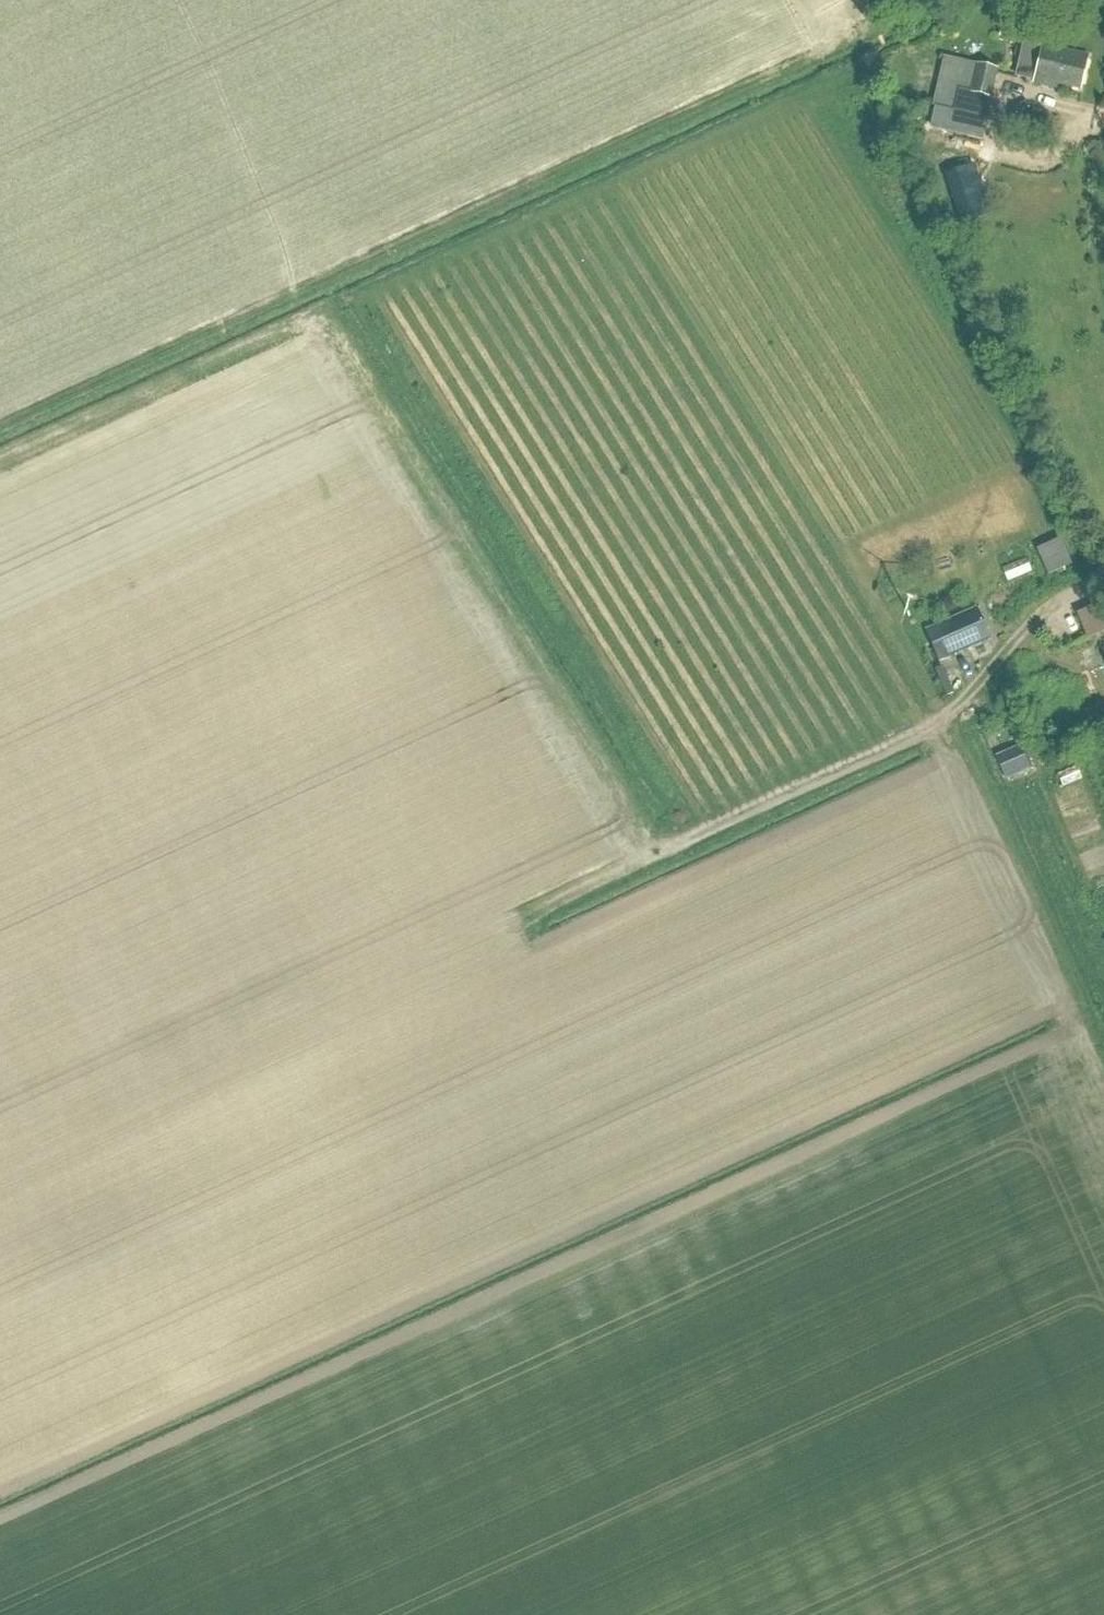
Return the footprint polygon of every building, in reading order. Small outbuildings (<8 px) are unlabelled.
[(1001,26),(998,37),(1025,43),(1027,33),(1001,26)] [(1081,89),(1088,58),(1041,47),(1032,85),(1058,91),(1059,84),(1081,89)] [(976,66),(970,96),(992,101),(998,71),(976,66)] [(978,220),(960,169),(945,174),(964,225),(978,220)] [(1025,559),(1001,569),(1007,582),(1030,572),(1025,559)] [(925,631),(939,663),(991,640),(977,608),(925,631)]
